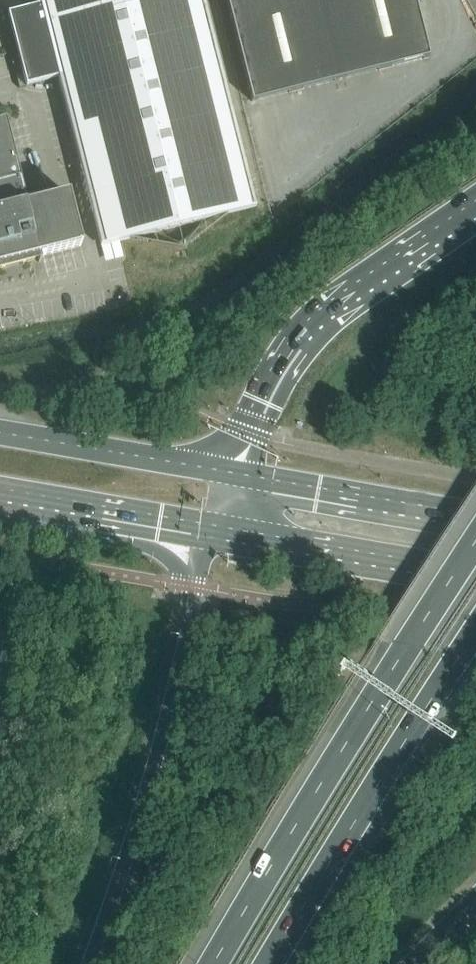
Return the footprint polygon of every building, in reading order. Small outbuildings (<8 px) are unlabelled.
[(8,14),(25,84),(59,76),(102,245),(254,207),(202,0),(40,0),(41,5),(8,14)] [(252,102),(429,58),(414,0),(226,0),(252,102)] [(0,122),(0,268),(39,258),(39,257),(81,246),(67,194),(25,205),(4,121),(0,122)]
